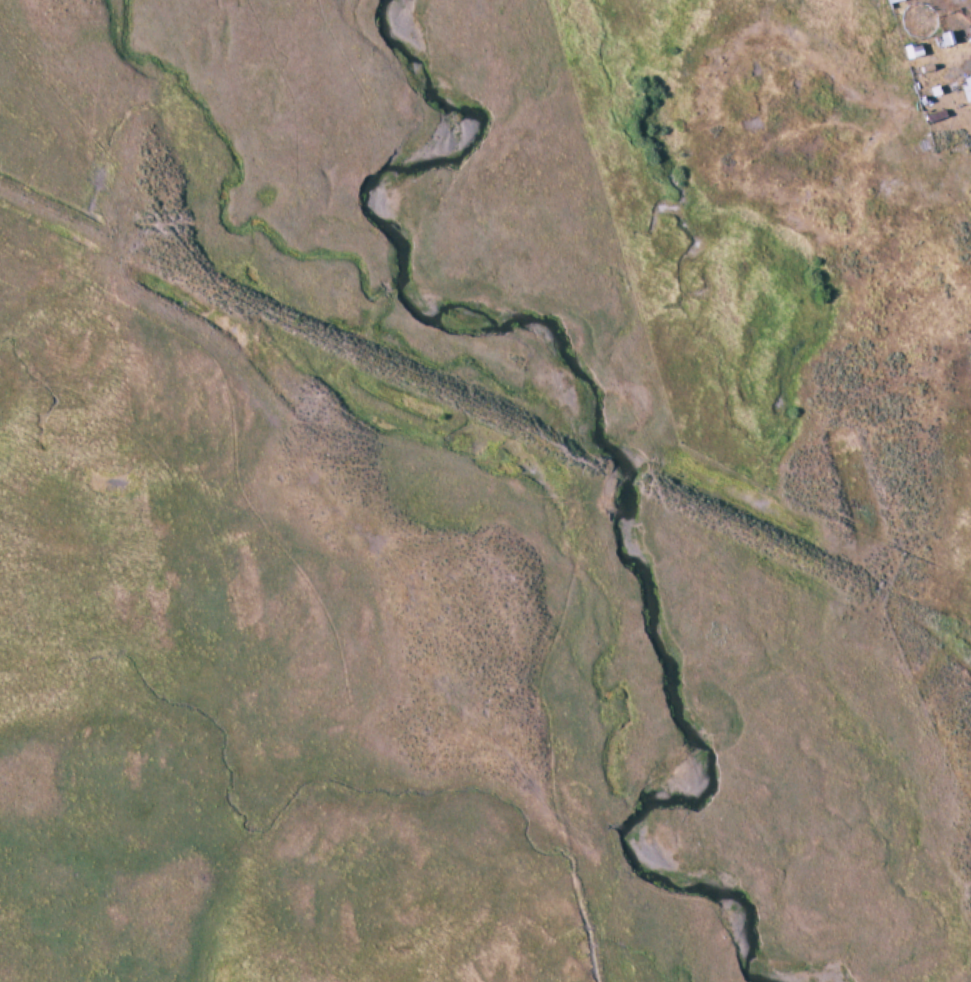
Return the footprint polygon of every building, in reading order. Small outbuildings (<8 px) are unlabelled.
[(970,100),(970,82),(961,84),(965,101),(970,100)]
